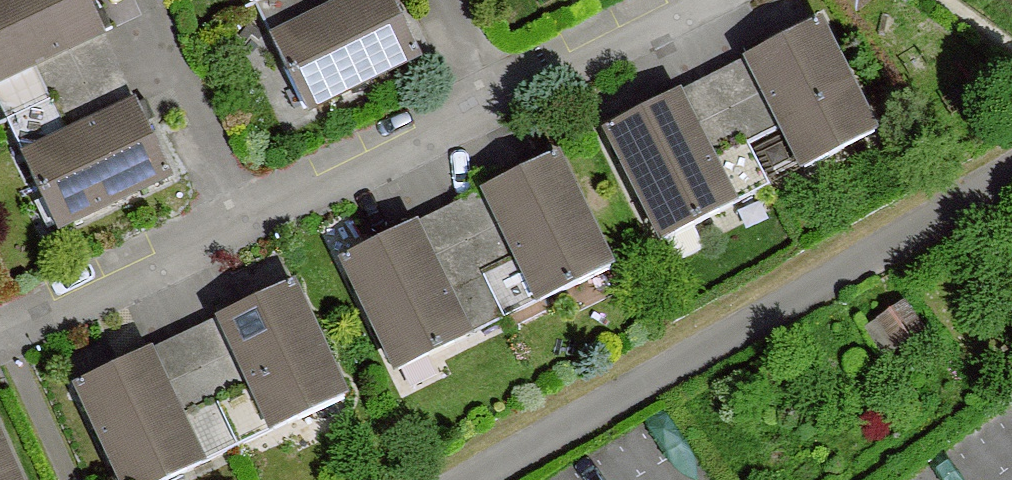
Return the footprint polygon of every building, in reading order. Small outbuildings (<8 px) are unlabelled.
[(116,71),(99,35),(103,33),(88,0),(0,0),(0,81),(32,66),(49,101),(6,121),(7,122),(116,71)] [(420,56),(392,0),(264,0),(255,4),(307,111),(420,56)] [(783,127),(805,169),(875,134),(818,23),(748,58),(750,62),(715,80),(769,188),(771,187),(749,145),(783,127)] [(57,229),(171,175),(137,105),(133,107),(116,71),(7,122),(57,229)] [(607,130),(664,241),(769,188),(715,80),(679,98),(677,94),(607,130)] [(452,212),(505,320),(611,268),(556,156),(485,190),(488,194),(452,212)] [(343,259),(399,372),(505,320),(452,212),(416,229),(414,225),(343,259)] [(186,339),(238,448),(345,398),(291,285),(220,318),(223,322),(186,339)] [(122,479),(170,479),(238,448),(186,339),(150,356),(148,352),(78,385),(122,479)] [(0,440),(0,479),(18,479),(0,440)]
